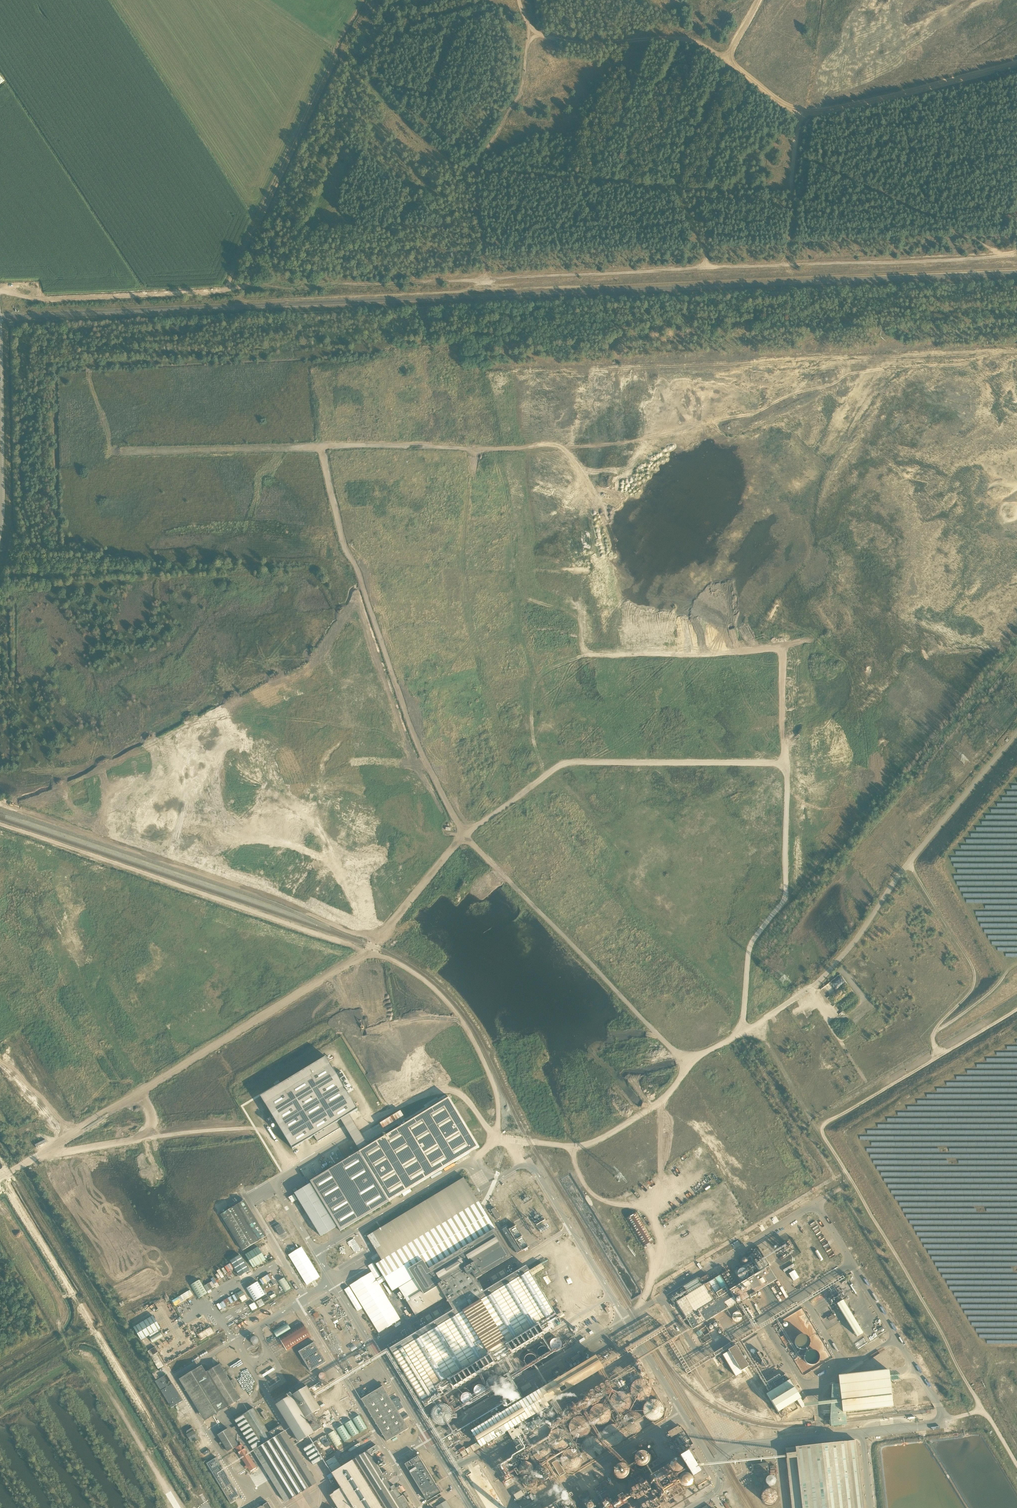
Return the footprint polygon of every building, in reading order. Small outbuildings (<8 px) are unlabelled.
[(326,1057),(261,1096),(292,1149),(314,1136),(318,1142),(340,1129),(336,1122),(341,1120),(349,1114),(358,1109),(326,1057)] [(364,1107),(356,1089),(350,1092),(359,1110),(364,1107)] [(449,1097),(359,1152),(360,1153),(386,1196),(389,1201),(389,1202),(479,1147),(449,1097)] [(383,1128),(398,1119),(395,1113),(379,1122),(383,1128)] [(359,1152),(310,1181),(311,1183),(337,1226),(340,1231),(389,1201),(386,1196),(360,1153),(359,1152)] [(371,1272),(350,1285),(375,1328),(378,1332),(400,1319),(397,1315),(379,1284),(386,1280),(392,1291),(399,1288),(416,1316),(446,1298),(449,1303),(451,1307),(444,1311),(442,1307),(413,1325),(415,1329),(420,1326),(422,1330),(391,1350),(426,1407),(498,1364),(509,1382),(522,1374),(511,1355),(549,1332),(562,1325),(561,1324),(558,1319),(565,1315),(563,1312),(557,1316),(532,1276),(544,1268),(541,1263),(529,1271),(526,1266),(515,1272),(513,1269),(518,1267),(515,1263),(489,1278),(494,1287),(484,1293),(479,1284),(476,1279),(507,1259),(511,1257),(482,1209),(481,1207),(480,1205),(476,1198),(475,1197),(473,1194),(472,1192),(472,1191),(464,1178),(459,1181),(368,1237),(376,1250),(379,1256),(382,1260),(376,1264),(383,1276),(376,1280),(371,1272)] [(311,1183),(295,1193),(295,1194),(298,1199),(321,1236),(337,1226),(311,1183)] [(295,1194),(288,1197),(292,1203),(298,1199),(295,1194)] [(266,1236),(244,1200),(221,1215),(243,1250),(266,1236)] [(496,1219),(500,1217),(495,1207),(491,1209),(496,1219)] [(626,1219),(643,1247),(653,1240),(636,1212),(626,1219)] [(274,1227),(279,1236),(285,1232),(280,1224),(274,1227)] [(517,1253),(521,1251),(509,1230),(507,1226),(502,1229),(517,1253)] [(245,1254),(253,1268),(266,1260),(258,1247),(245,1254)] [(302,1247),(288,1255),(306,1285),(320,1277),(302,1247)] [(240,1255),(230,1261),(239,1276),(249,1270),(240,1255)] [(748,1271),(748,1270),(747,1269),(746,1267),(745,1266),(743,1265),(742,1266),(741,1266),(739,1267),(738,1267),(737,1268),(737,1269),(737,1271),(737,1273),(738,1274),(740,1275),(741,1276),(742,1276),(743,1276),(744,1276),(745,1276),(746,1275),(746,1274),(747,1273),(747,1272),(748,1271)] [(693,1329),(736,1302),(737,1303),(749,1296),(751,1298),(756,1294),(755,1292),(776,1280),(768,1266),(729,1290),(720,1275),(676,1302),(693,1329)] [(795,1268),(790,1272),(795,1280),(801,1277),(795,1268)] [(271,1280),(273,1284),(275,1283),(270,1273),(259,1278),(262,1284),(271,1280)] [(707,1274),(699,1279),(702,1284),(710,1279),(707,1274)] [(284,1292),(290,1289),(285,1277),(278,1280),(284,1292)] [(200,1280),(190,1285),(198,1298),(208,1292),(200,1280)] [(258,1282),(246,1288),(254,1301),(265,1295),(258,1282)] [(860,1332),(839,1299),(843,1296),(839,1289),(825,1298),(830,1306),(833,1303),(854,1336),(860,1332)] [(235,1300),(239,1298),(242,1302),(247,1299),(242,1290),(232,1296),(235,1300)] [(188,1291),(171,1300),(175,1306),(191,1296),(188,1291)] [(324,1293),(313,1300),(315,1302),(326,1296),(324,1293)] [(262,1298),(256,1301),(259,1307),(265,1304),(262,1298)] [(252,1310),(257,1308),(254,1302),(249,1305),(252,1310)] [(745,1315),(746,1314),(742,1308),(736,1312),(737,1312),(738,1312),(739,1312),(740,1313),(741,1314),(741,1315),(742,1315),(742,1316),(742,1317),(745,1315)] [(133,1327),(141,1340),(147,1336),(160,1328),(153,1316),(133,1327)] [(303,1323),(268,1344),(276,1357),(310,1336),(303,1323)] [(287,1323),(273,1331),(277,1338),(291,1329),(287,1323)] [(211,1327),(198,1334),(201,1339),(214,1332),(211,1327)] [(160,1331),(149,1338),(152,1343),(163,1336),(160,1331)] [(700,1338),(702,1342),(711,1338),(709,1334),(700,1338)] [(810,1341),(810,1339),(810,1338),(808,1336),(807,1335),(806,1334),(804,1334),(803,1334),(802,1334),(800,1334),(799,1335),(798,1336),(797,1337),(796,1338),(796,1339),(796,1341),(796,1342),(797,1344),(797,1345),(798,1346),(799,1347),(800,1347),(802,1348),(803,1348),(804,1348),(806,1347),(807,1347),(808,1346),(809,1345),(810,1343),(810,1342),(810,1341)] [(560,1345),(560,1344),(560,1343),(559,1342),(558,1341),(558,1340),(557,1340),(555,1340),(553,1340),(552,1341),(551,1343),(551,1345),(551,1346),(552,1348),(554,1349),(555,1349),(557,1349),(558,1348),(559,1346),(560,1345)] [(299,1352),(311,1372),(327,1362),(314,1343),(299,1352)] [(728,1350),(729,1351),(723,1355),(736,1376),(742,1373),(741,1371),(748,1366),(744,1359),(747,1358),(745,1355),(742,1356),(736,1345),(728,1350)] [(150,1350),(147,1351),(158,1369),(163,1366),(156,1353),(158,1352),(155,1347),(150,1350)] [(547,1352),(547,1351),(547,1350),(546,1349),(544,1348),(543,1348),(541,1348),(539,1349),(538,1351),(538,1352),(538,1354),(539,1355),(541,1356),(542,1357),(544,1357),(546,1356),(546,1355),(547,1354),(547,1352)] [(821,1357),(821,1355),(820,1354),(819,1353),(819,1352),(818,1351),(816,1350),(815,1350),(813,1350),(812,1350),(811,1350),(810,1351),(809,1352),(808,1353),(807,1354),(807,1356),(806,1357),(807,1358),(807,1360),(808,1361),(809,1362),(810,1363),(811,1364),(812,1364),(814,1364),(815,1364),(817,1364),(818,1363),(819,1362),(820,1361),(820,1360),(821,1358),(821,1357)] [(530,1354),(528,1354),(526,1355),(525,1357),(524,1359),(524,1361),(525,1363),(526,1364),(528,1365),(530,1366),(532,1365),(534,1364),(535,1362),(536,1360),(535,1358),(534,1356),(532,1355),(530,1354)] [(549,1385),(472,1432),(478,1442),(481,1446),(481,1448),(549,1406),(547,1403),(604,1369),(596,1356),(596,1355),(567,1373),(566,1371),(562,1373),(548,1381),(549,1385)] [(230,1381),(220,1364),(206,1372),(227,1407),(241,1399),(235,1388),(237,1387),(235,1384),(236,1383),(233,1379),(230,1381)] [(888,1370),(838,1375),(842,1413),(893,1407),(888,1370)] [(166,1387),(165,1388),(161,1390),(171,1408),(183,1401),(172,1384),(168,1386),(168,1385),(172,1383),(167,1374),(155,1381),(160,1390),(166,1386),(166,1387)] [(803,1403),(785,1375),(773,1382),(776,1388),(766,1394),(778,1413),(797,1401),(802,1408),(804,1407),(803,1403)] [(497,1383),(497,1381),(497,1380),(496,1379),(494,1378),(492,1377),(491,1377),(490,1378),(488,1379),(487,1381),(487,1383),(487,1384),(487,1386),(488,1386),(490,1387),(491,1388),(492,1388),(493,1388),(495,1387),(496,1387),(496,1386),(497,1385),(497,1383)] [(651,1389),(651,1387),(650,1385),(649,1383),(647,1381),(646,1380),(644,1379),(642,1379),(640,1379),(638,1379),(636,1380),(634,1381),(633,1382),(632,1383),(631,1386),(630,1388),(630,1389),(631,1392),(631,1394),(632,1395),(633,1397),(635,1398),(637,1399),(640,1399),(641,1399),(643,1399),(644,1399),(646,1398),(648,1397),(649,1395),(650,1393),(651,1391),(651,1389)] [(523,1391),(532,1386),(529,1382),(521,1387),(523,1391)] [(485,1390),(485,1389),(485,1388),(484,1387),(483,1386),(482,1385),(480,1384),(479,1384),(477,1385),(476,1385),(475,1386),(475,1387),(474,1388),(474,1390),(474,1391),(474,1392),(475,1393),(476,1394),(476,1395),(478,1396),(479,1396),(481,1396),(482,1395),(483,1394),(484,1393),(485,1392),(485,1390)] [(291,1392),(293,1395),(292,1396),(291,1394),(288,1395),(287,1394),(275,1402),(299,1442),(322,1428),(313,1414),(320,1409),(307,1387),(305,1388),(303,1385),(291,1392)] [(409,1429),(383,1387),(362,1400),(387,1442),(409,1429)] [(631,1401),(630,1399),(630,1397),(629,1395),(627,1393),(626,1392),(624,1391),(622,1391),(620,1390),(618,1391),(616,1391),(615,1392),(613,1394),(612,1395),(611,1397),(610,1399),(610,1401),(610,1403),(611,1405),(612,1407),(613,1408),(615,1410),(617,1411),(619,1411),(621,1411),(623,1411),(625,1410),(626,1409),(628,1408),(629,1406),(630,1404),(630,1403),(631,1401)] [(472,1399),(472,1398),(472,1397),(471,1395),(470,1395),(468,1393),(467,1393),(466,1393),(465,1393),(464,1394),(462,1395),(461,1396),(461,1397),(461,1398),(460,1399),(461,1401),(462,1403),(463,1404),(464,1404),(466,1405),(467,1405),(468,1405),(470,1403),(471,1402),(472,1402),(472,1400),(472,1399)] [(664,1410),(664,1409),(663,1407),(663,1405),(662,1403),(660,1402),(659,1401),(657,1400),(655,1399),(653,1399),(651,1399),(649,1400),(648,1401),(646,1402),(645,1404),(644,1406),(643,1408),(643,1410),(643,1412),(644,1414),(645,1415),(647,1417),(649,1418),(650,1419),(652,1420),(654,1420),(656,1419),(658,1419),(659,1418),(661,1416),(662,1415),(663,1413),(663,1412),(664,1410)] [(452,1414),(451,1411),(451,1409),(450,1408),(448,1406),(447,1404),(445,1404),(443,1403),(441,1403),(439,1403),(437,1404),(435,1404),(433,1406),(432,1408),(431,1409),(431,1411),(430,1413),(430,1415),(431,1418),(432,1419),(433,1421),(435,1422),(437,1423),(439,1424),(441,1424),(443,1424),(445,1423),(447,1422),(449,1421),(450,1419),(451,1418),(451,1416),(452,1414)] [(610,1414),(610,1412),(609,1410),(608,1409),(607,1407),(606,1406),(604,1405),(602,1404),(600,1404),(599,1404),(596,1404),(595,1405),(593,1406),(591,1408),(590,1410),(590,1412),(589,1414),(589,1415),(590,1418),(591,1420),(592,1421),(593,1422),(595,1423),(597,1424),(599,1424),(601,1424),(603,1424),(605,1423),(606,1422),(608,1420),(609,1418),(610,1416),(610,1414)] [(316,1483),(281,1426),(269,1433),(254,1408),(235,1420),(285,1502),(316,1483)] [(643,1422),(643,1420),(643,1418),(642,1416),(641,1415),(639,1414),(638,1413),(636,1412),(634,1412),(632,1412),(630,1412),(629,1413),(627,1414),(625,1416),(624,1418),(623,1419),(623,1422),(623,1423),(624,1426),(624,1427),(626,1429),(627,1430),(629,1431),(630,1432),(632,1432),(634,1432),(637,1432),(638,1431),(640,1430),(641,1428),(643,1426),(643,1424),(643,1422)] [(359,1415),(352,1419),(360,1432),(367,1428),(359,1415)] [(589,1427),(589,1425),(588,1423),(587,1421),(586,1419),(585,1418),(583,1417),(581,1417),(579,1416),(577,1417),(576,1417),(574,1418),(572,1419),(571,1420),(570,1422),(569,1424),(569,1425),(569,1427),(569,1429),(570,1431),(571,1433),(572,1434),(574,1436),(576,1437),(578,1437),(580,1437),(582,1436),(584,1436),(586,1434),(587,1432),(588,1431),(589,1429),(589,1427)] [(457,1430),(468,1423),(465,1419),(454,1426),(457,1430)] [(351,1420),(344,1424),(352,1437),(359,1433),(351,1420)] [(623,1435),(623,1434),(623,1432),(622,1430),(621,1428),(620,1427),(618,1426),(616,1425),(615,1424),(613,1424),(610,1424),(608,1425),(606,1426),(605,1427),(604,1428),(602,1430),(602,1432),(602,1434),(602,1437),(602,1438),(604,1440),(605,1442),(607,1443),(608,1444),(610,1445),(612,1445),(614,1445),(616,1444),(618,1443),(620,1442),(621,1440),(622,1439),(623,1436),(623,1435)] [(343,1425),(336,1429),(344,1442),(351,1438),(343,1425)] [(678,1426),(668,1432),(671,1438),(682,1431),(678,1426)] [(192,1428),(187,1431),(186,1434),(191,1442),(194,1442),(199,1439),(192,1428)] [(228,1452),(239,1446),(228,1429),(218,1435),(228,1452)] [(569,1439),(569,1437),(568,1435),(567,1433),(566,1431),(564,1430),(562,1429),(560,1429),(558,1429),(556,1429),(554,1430),(553,1431),(551,1432),(550,1434),(549,1435),(549,1437),(548,1439),(549,1441),(549,1443),(550,1444),(551,1446),(553,1448),(555,1448),(556,1449),(558,1449),(560,1449),(562,1448),(564,1448),(566,1447),(567,1445),(568,1443),(569,1441),(569,1439)] [(335,1447),(341,1443),(334,1430),(327,1434),(335,1447)] [(602,1447),(602,1445),(601,1443),(600,1441),(600,1440),(598,1438),(596,1437),(594,1437),(592,1436),(590,1436),(588,1437),(586,1438),(584,1439),(583,1440),(582,1442),(581,1445),(581,1447),(581,1449),(581,1451),(582,1453),(584,1454),(585,1456),(587,1457),(589,1457),(591,1458),(594,1457),(595,1457),(597,1456),(599,1455),(600,1453),(601,1451),(602,1449),(602,1447)] [(856,1441),(786,1448),(793,1507),(863,1507),(856,1441)] [(326,1457),(328,1455),(324,1449),(322,1450),(317,1442),(313,1444),(313,1443),(303,1449),(314,1466),(327,1458),(326,1457)] [(550,1451),(549,1449),(549,1447),(548,1446),(547,1445),(546,1443),(544,1443),(543,1442),(541,1442),(539,1442),(538,1443),(536,1444),(535,1445),(534,1446),(533,1447),(533,1449),(533,1451),(533,1452),(533,1454),(534,1456),(535,1457),(536,1458),(538,1459),(539,1459),(541,1459),(543,1459),(544,1459),(546,1458),(547,1457),(548,1456),(549,1454),(550,1452),(550,1451)] [(708,1477),(688,1444),(676,1451),(697,1484),(708,1477)] [(242,1445),(236,1448),(247,1466),(245,1467),(246,1469),(248,1468),(251,1472),(256,1468),(242,1445)] [(327,1462),(333,1473),(335,1477),(330,1480),(332,1483),(337,1492),(331,1496),(338,1507),(411,1507),(403,1495),(401,1497),(395,1486),(391,1488),(375,1463),(375,1462),(378,1460),(375,1456),(373,1453),(375,1452),(379,1450),(377,1446),(375,1447),(352,1461),(353,1461),(342,1468),(335,1457),(327,1462)] [(581,1459),(581,1457),(580,1456),(579,1454),(578,1452),(576,1451),(575,1450),(573,1449),(571,1449),(569,1449),(567,1449),(566,1450),(564,1451),(562,1453),(561,1455),(560,1457),(560,1459),(560,1461),(561,1463),(562,1465),(563,1467),(565,1468),(566,1469),(568,1469),(570,1469),(573,1469),(574,1469),(576,1468),(578,1467),(579,1465),(580,1463),(581,1461),(581,1459)] [(649,1458),(648,1456),(648,1455),(647,1453),(646,1452),(645,1452),(644,1451),(642,1451),(641,1451),(640,1451),(638,1451),(637,1452),(636,1453),(635,1454),(634,1455),(634,1457),(634,1458),(634,1460),(634,1461),(635,1462),(636,1463),(637,1464),(639,1465),(640,1465),(641,1465),(643,1465),(644,1465),(645,1464),(647,1463),(647,1462),(648,1461),(648,1460),(649,1458)] [(442,1494),(419,1456),(405,1464),(428,1502),(442,1494)] [(219,1469),(222,1467),(216,1457),(207,1463),(212,1473),(217,1480),(231,1504),(235,1501),(234,1499),(240,1496),(224,1470),(221,1472),(219,1469)] [(557,1459),(552,1462),(559,1475),(564,1472),(557,1459)] [(670,1470),(679,1471),(680,1460),(671,1459),(670,1470)] [(752,1470),(768,1467),(767,1461),(751,1464),(752,1470)] [(628,1471),(628,1470),(627,1469),(627,1468),(626,1467),(625,1466),(624,1465),(621,1464),(620,1464),(619,1465),(617,1465),(616,1466),(615,1467),(615,1468),(614,1469),(614,1471),(614,1472),(614,1474),(615,1475),(616,1476),(617,1477),(618,1478),(619,1478),(620,1478),(622,1478),(623,1478),(625,1477),(626,1476),(627,1475),(627,1474),(628,1473),(628,1471)] [(664,1469),(664,1466),(660,1467),(660,1466),(654,1467),(654,1475),(663,1474),(663,1469),(664,1469)] [(391,1478),(387,1471),(382,1473),(387,1481),(391,1478)] [(650,1478),(666,1504),(671,1501),(656,1475),(650,1478)] [(765,1484),(773,1486),(776,1477),(767,1475),(765,1484)] [(596,1477),(590,1481),(593,1486),(599,1483),(596,1477)] [(604,1481),(594,1487),(599,1495),(609,1490),(604,1481)] [(586,1507),(592,1507),(599,1504),(597,1501),(602,1498),(601,1495),(598,1497),(594,1489),(589,1492),(588,1489),(581,1493),(584,1498),(582,1499),(586,1507)] [(763,1503),(776,1503),(775,1489),(762,1490),(763,1503)] [(521,1490),(513,1495),(516,1500),(524,1495),(521,1490)] [(612,1505),(614,1507),(617,1507),(627,1503),(622,1492),(611,1497),(614,1504),(612,1505)]
